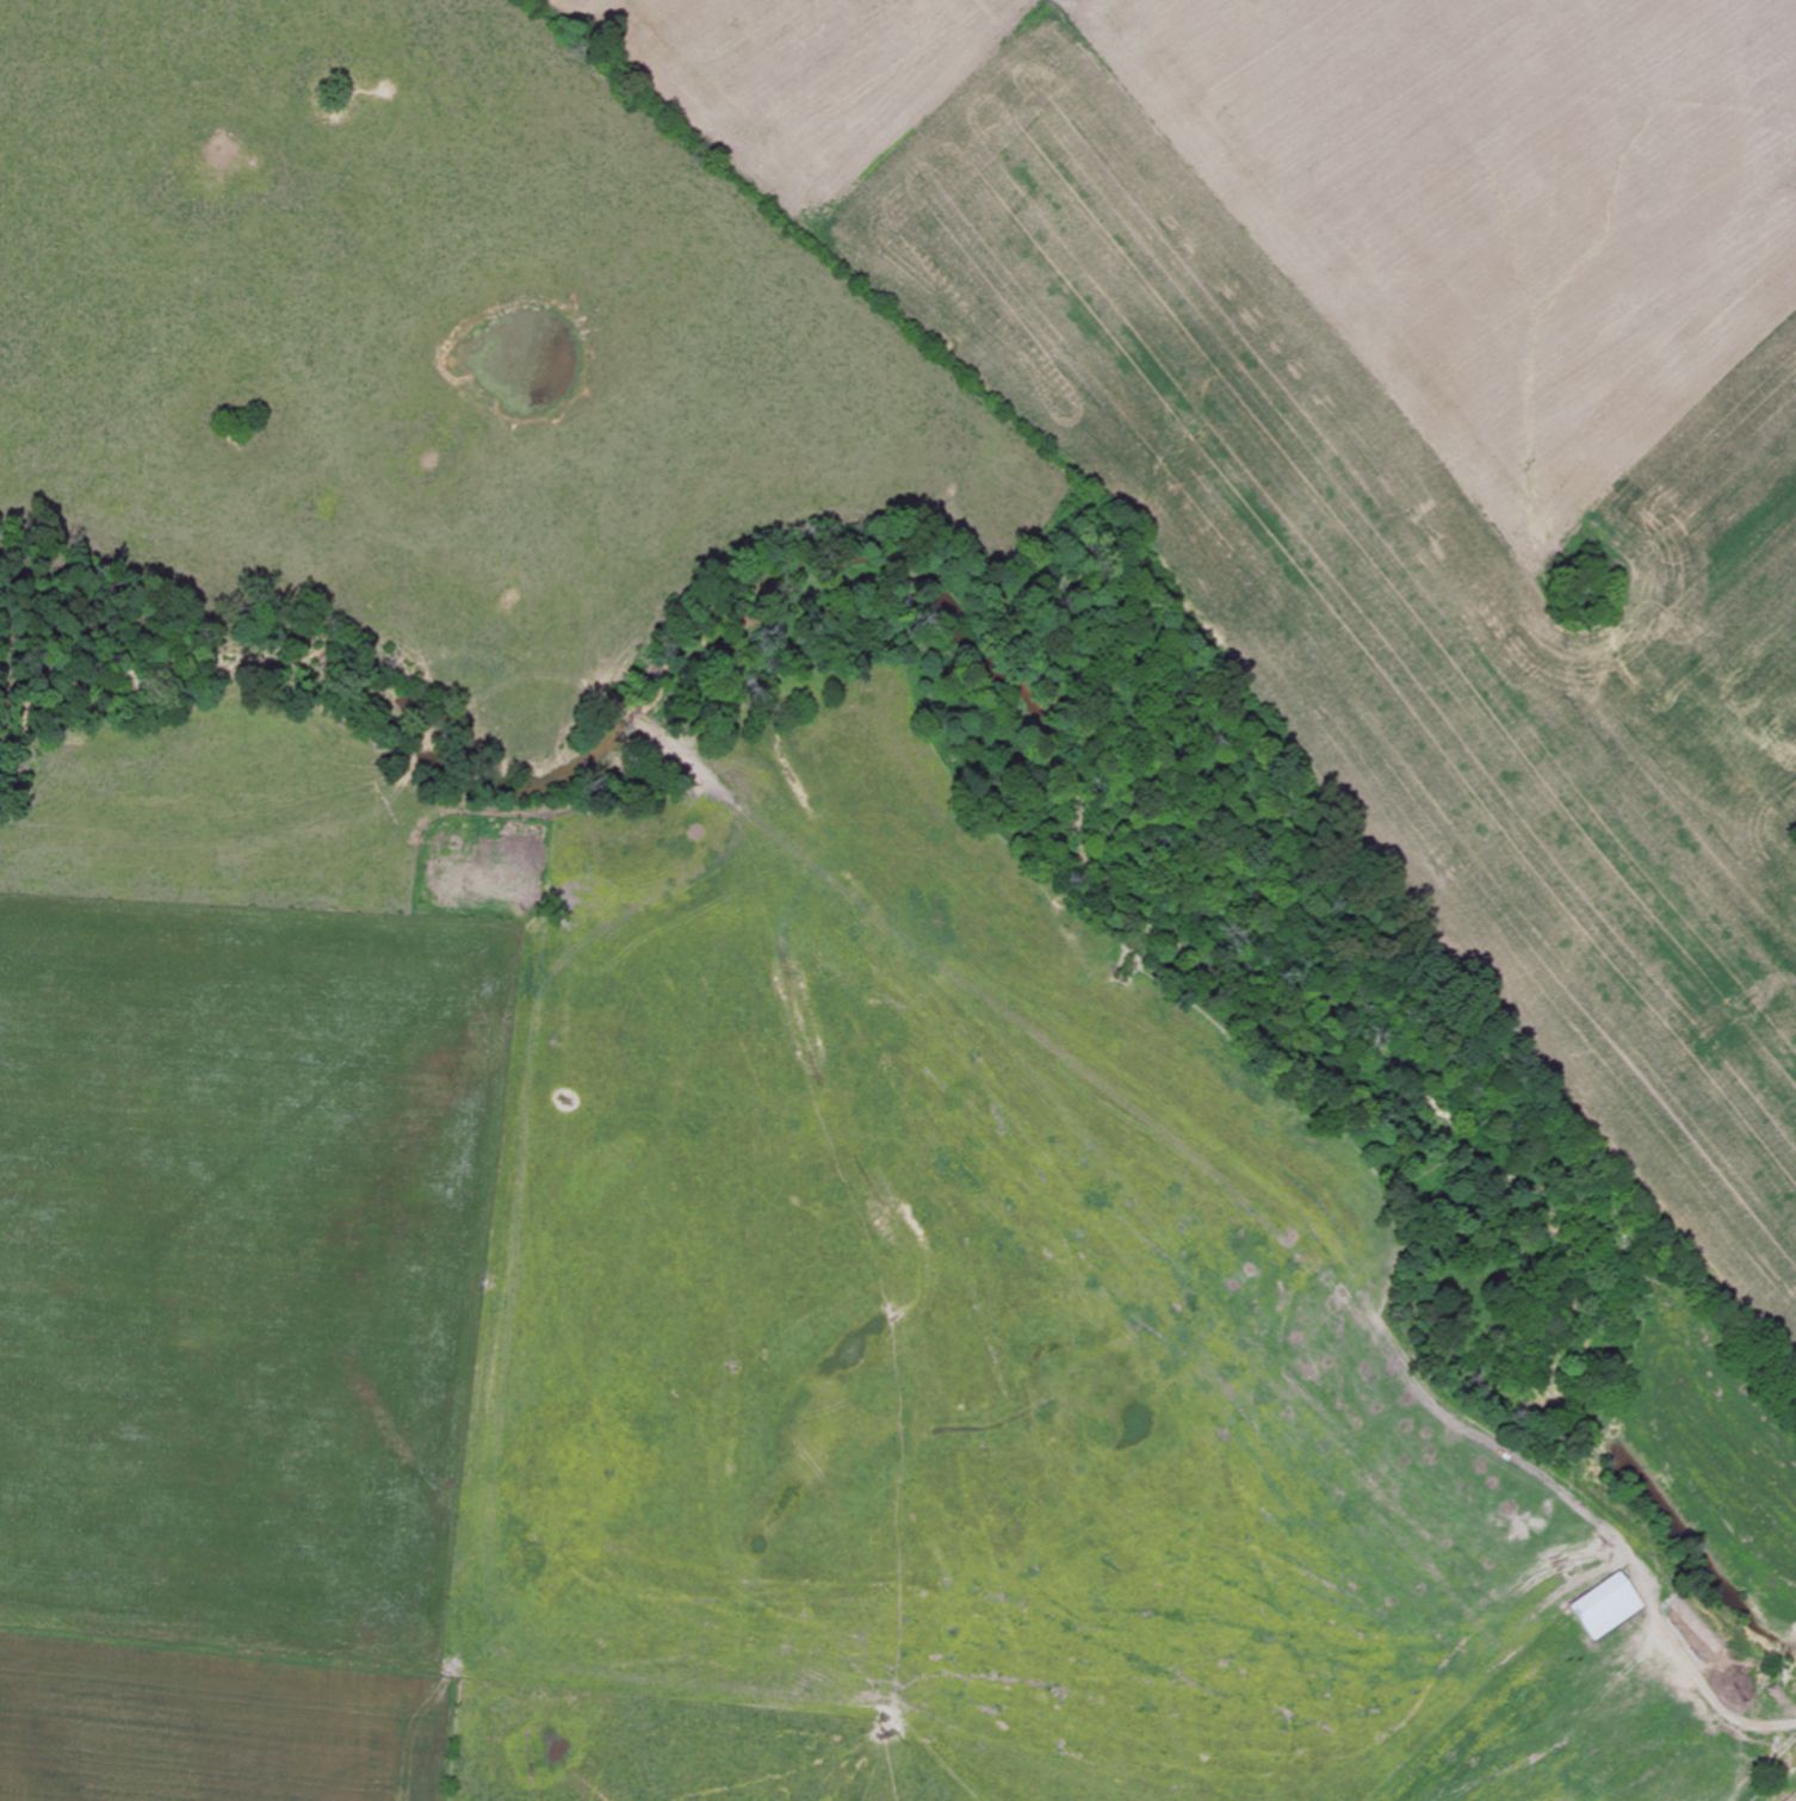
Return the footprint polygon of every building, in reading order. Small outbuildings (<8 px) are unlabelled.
[(1641,1610),(1616,1573),(1567,1605),(1592,1642),(1641,1610)]
